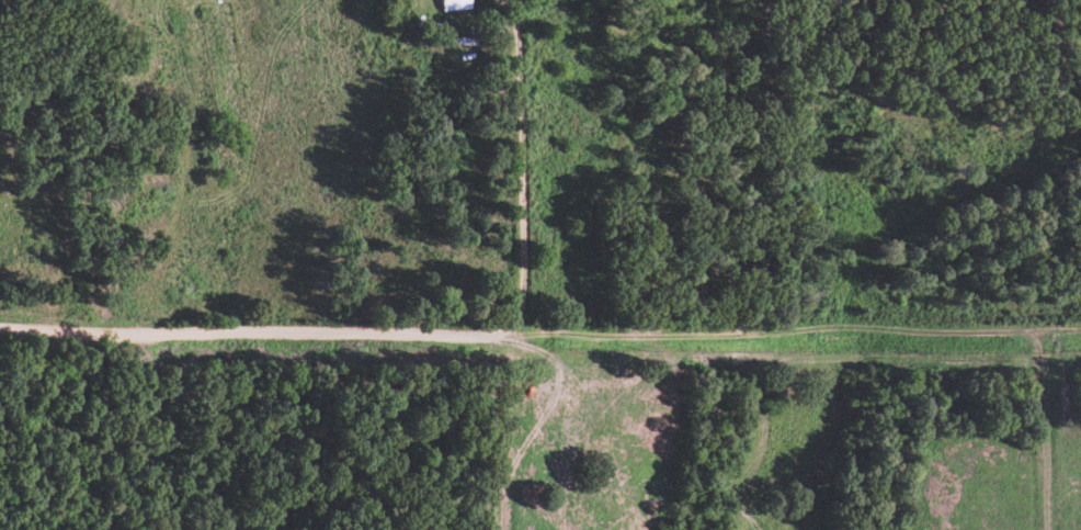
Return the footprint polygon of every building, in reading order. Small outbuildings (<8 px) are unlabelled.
[(468,11),(468,0),(440,0),(440,12),(468,11)]
